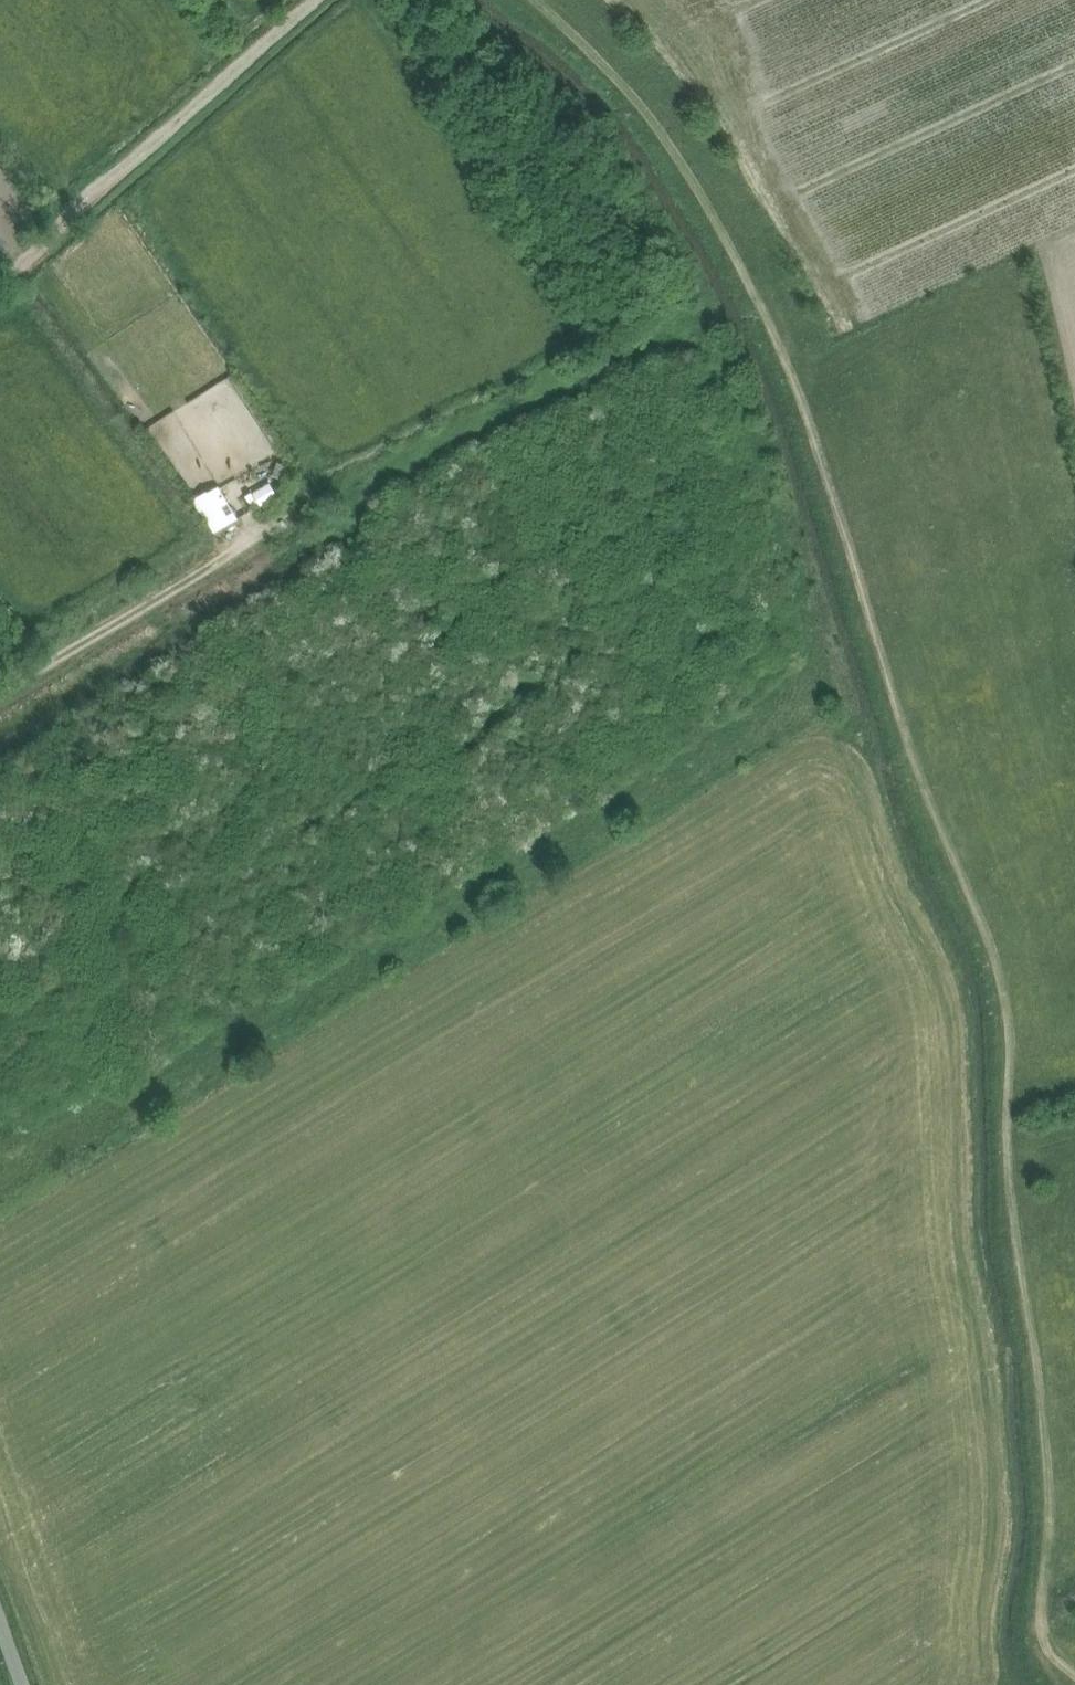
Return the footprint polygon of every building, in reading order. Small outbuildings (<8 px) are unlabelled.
[(219,486),(196,501),(213,530),(237,515),(219,486)]
